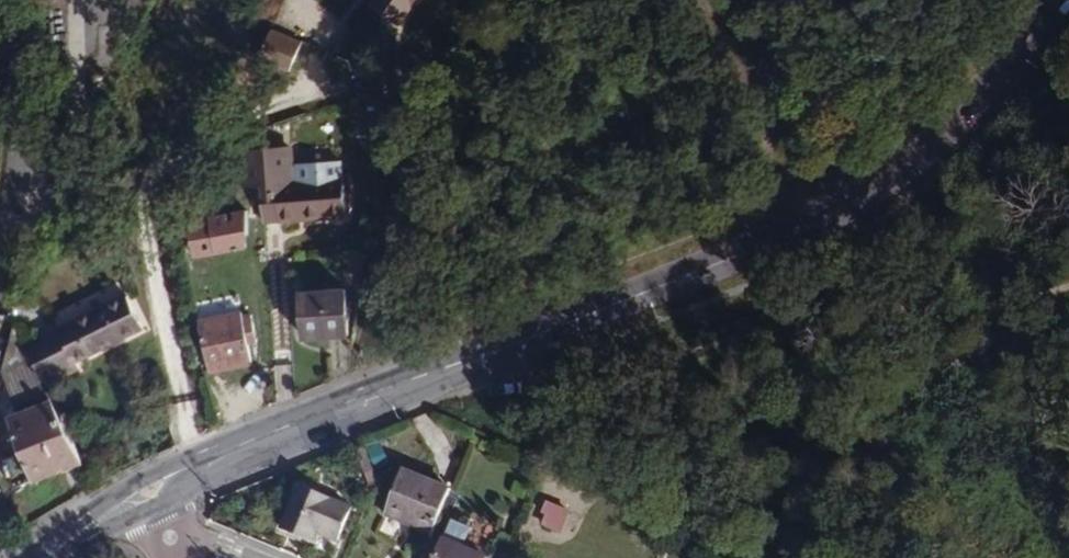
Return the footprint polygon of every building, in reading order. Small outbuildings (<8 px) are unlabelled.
[(372,3),(398,20),(411,0),(374,0),(372,3)] [(243,186),(290,181),(289,147),(242,153),(243,186)] [(343,179),(319,180),(319,188),(344,188),(343,179)] [(319,180),(263,184),(264,222),(346,215),(344,188),(319,188),(319,180)] [(193,257),(246,247),(249,208),(183,220),(193,257)] [(303,337),(345,334),(344,291),(301,293),(303,337)] [(60,334),(27,351),(44,386),(77,368),(74,362),(141,326),(125,295),(58,330),(60,334)] [(244,333),(254,330),(251,315),(241,317),(240,312),(198,320),(208,370),(250,362),(247,342),(244,333)] [(256,340),(254,330),(244,333),(247,342),(256,340)] [(5,347),(0,368),(0,372),(13,404),(46,390),(44,386),(27,351),(21,341),(5,347)] [(14,487),(80,460),(46,390),(13,404),(17,415),(7,419),(22,455),(3,464),(14,487)] [(369,461),(363,445),(352,450),(359,466),(369,461)] [(429,534),(448,490),(402,471),(383,515),(429,534)] [(347,508),(298,488),(282,527),(311,539),(315,533),(334,540),(347,508)] [(558,529),(565,513),(547,505),(544,512),(548,513),(544,523),(558,529)] [(496,540),(452,521),(437,557),(489,557),(496,540)]
